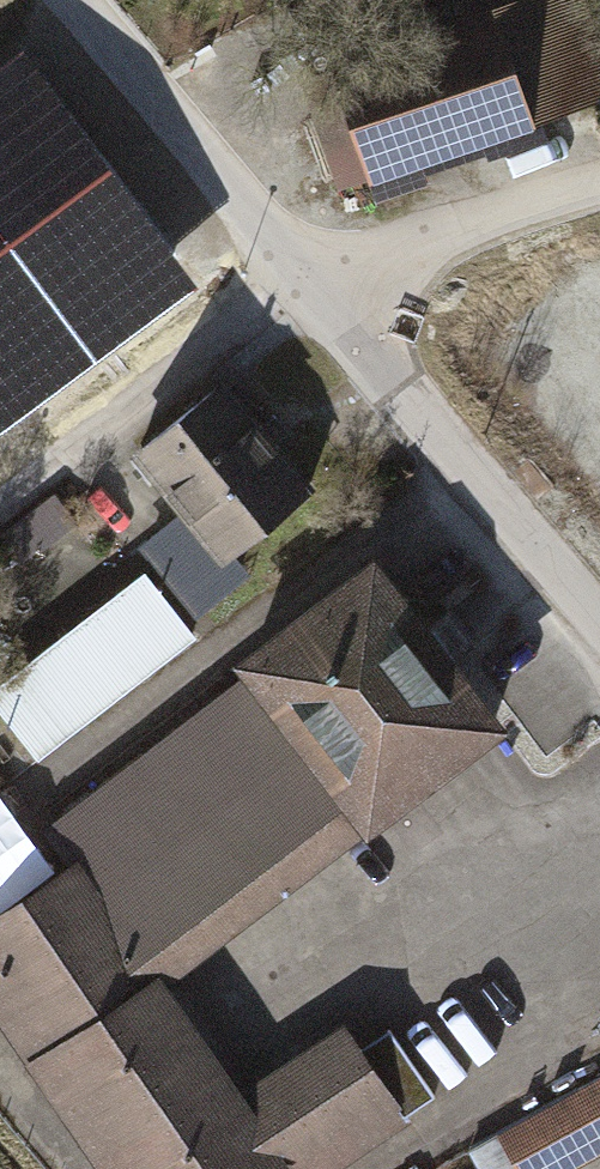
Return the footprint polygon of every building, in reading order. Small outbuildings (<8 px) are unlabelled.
[(316,78),(351,186),(599,107),(599,9),(597,0),(560,0),(316,78)] [(232,368),(135,441),(193,518),(157,545),(202,604),(335,504),(232,368)] [(262,678),(360,815),(376,838),(526,731),(402,558),(252,664),(262,678)] [(148,565),(0,677),(0,708),(35,754),(198,631),(148,565)] [(262,678),(50,834),(76,868),(0,917),(0,1009),(107,1168),(336,1168),(420,1117),(359,1024),(253,1091),(164,964),(360,815),(262,678)] [(47,877),(0,814),(0,911),(47,877)] [(511,1134),(530,1168),(587,1168),(599,1162),(599,1085),(511,1134)]
